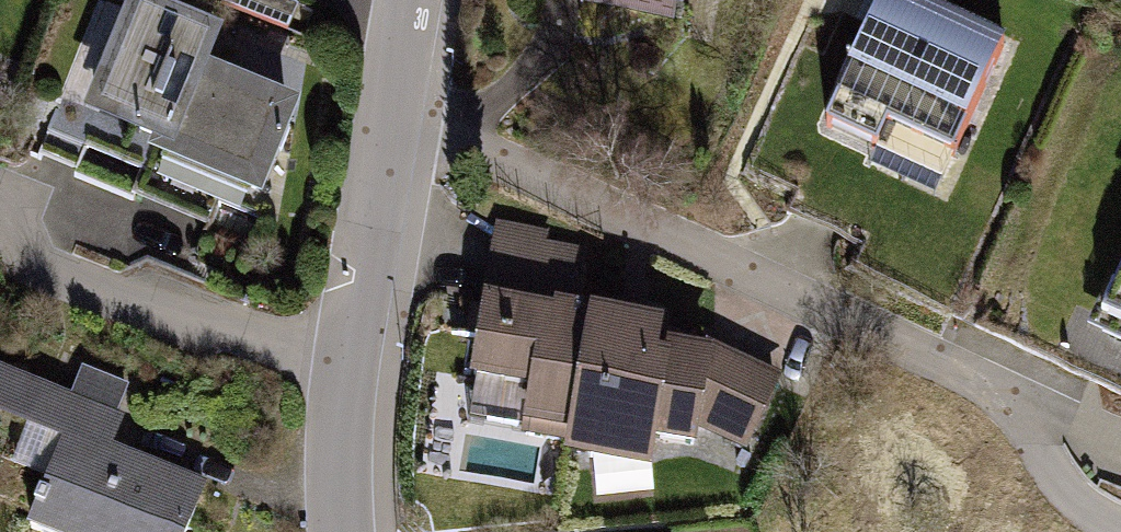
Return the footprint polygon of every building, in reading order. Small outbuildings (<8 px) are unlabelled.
[(288,0),(223,0),(221,4),(288,30),(298,4),(288,0)] [(674,14),(676,0),(598,0),(674,14)] [(902,0),(884,0),(857,58),(851,55),(840,78),(847,81),(826,127),(877,150),(888,126),(954,156),(1004,46),(902,0)] [(166,143),(194,74),(208,39),(138,11),(96,114),(166,143)] [(286,111),(194,74),(166,143),(163,151),(256,188),(272,148),(280,151),(290,128),(281,124),(286,111)] [(936,197),(954,156),(888,126),(877,150),(869,166),(936,197)] [(70,171),(53,220),(186,267),(203,218),(70,171)] [(526,435),(572,443),(593,317),(594,313),(573,309),(580,266),(500,230),(474,379),(534,389),(528,426),(526,435)] [(1103,318),(1120,325),(1120,275),(1103,318)] [(659,328),(593,317),(572,443),(588,446),(589,459),(651,452),(654,439),(694,446),(698,420),(747,443),(774,384),(706,351),(703,370),(654,362),(659,328)] [(42,390),(0,373),(0,412),(29,424),(42,390)] [(534,389),(474,379),(469,378),(463,415),(528,426),(534,389)] [(42,390),(29,424),(66,439),(52,474),(31,527),(43,531),(186,531),(204,487),(109,450),(120,421),(42,390)] [(14,459),(52,474),(66,439),(29,424),(14,459)]
